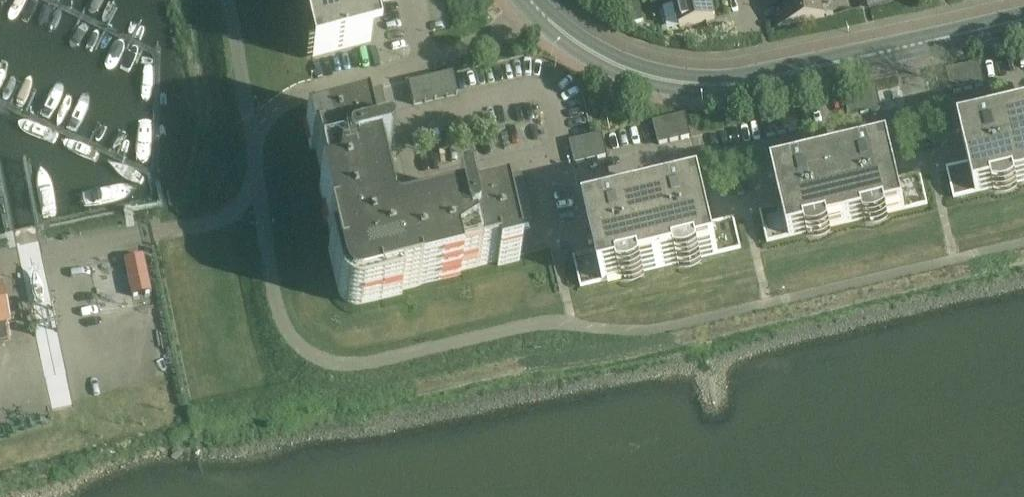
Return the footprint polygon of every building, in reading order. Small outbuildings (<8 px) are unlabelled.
[(312,59),(370,46),(365,23),(374,21),(371,6),(361,8),(359,0),(298,0),(312,59)] [(680,28),(715,20),(710,0),(695,0),(689,1),(689,0),(663,0),(665,7),(674,5),(680,28)] [(779,29),(824,18),(819,0),(801,0),(785,4),(788,16),(776,18),(779,29)] [(968,65),(974,89),(985,86),(979,63),(968,65)] [(957,68),(963,91),(974,89),(968,65),(957,68)] [(946,70),(952,94),(963,91),(957,68),(946,70)] [(441,76),(446,98),(457,95),(452,73),(441,76)] [(430,79),(435,100),(446,98),(441,76),(430,79)] [(419,81),(424,103),(435,100),(430,79),(419,81)] [(408,84),(413,106),(424,103),(419,81),(408,84)] [(327,251),(337,293),(338,294),(338,296),(339,298),(340,299),(342,302),(345,304),(348,305),(349,306),(353,307),(356,307),(360,307),(401,297),(400,292),(420,287),(419,282),(518,258),(510,226),(532,221),(521,177),(499,182),(504,202),(473,210),(470,210),(468,201),(466,199),(464,197),(461,197),(460,197),(457,199),(456,201),(456,204),(441,208),(443,217),(396,228),(391,225),(380,178),(389,175),(386,161),(388,160),(390,157),(390,155),(390,153),(388,151),(386,149),(383,149),(374,151),(366,117),(386,112),(381,90),(337,101),(342,122),(309,130),(333,229),(328,230),(332,250),(327,251)] [(843,95),(848,118),(860,116),(854,92),(843,95)] [(948,176),(953,200),(1023,183),(1023,112),(997,119),(997,118),(982,122),(960,127),(962,136),(970,171),(948,176)] [(674,117),(680,140),(691,137),(685,114),(674,117)] [(663,119),(669,142),(680,140),(674,117),(663,119)] [(652,122),(658,145),(669,142),(663,119),(652,122)] [(602,134),(591,136),(597,160),(608,157),(602,134)] [(591,136),(580,139),(586,162),(597,160),(591,136)] [(569,142),(575,165),(586,162),(580,139),(569,142)] [(783,215),(761,220),(767,244),(928,206),(922,182),(900,187),(892,153),(891,153),(889,144),(867,149),(852,153),(810,163),(795,166),(795,167),(773,172),(775,181),(783,215)] [(597,260),(575,265),(580,289),(741,250),(736,227),(713,232),(705,197),(705,198),(703,188),(681,194),(681,193),(666,197),(624,207),(609,211),(587,216),(589,225),(597,260)] [(142,256),(124,260),(132,297),(150,293),(142,256)] [(9,340),(0,297),(0,341),(9,340)]
